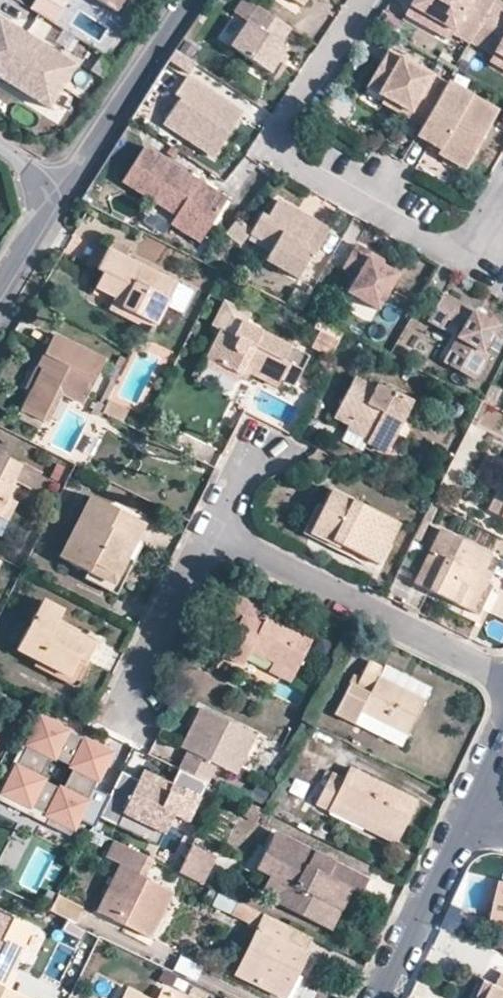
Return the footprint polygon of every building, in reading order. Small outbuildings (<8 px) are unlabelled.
[(115,14),(124,0),(93,0),(115,14)] [(409,6),(452,30),(451,33),(469,43),(470,42),(494,0),(413,0),(409,6)] [(470,42),(492,55),(494,53),(502,58),(502,3),(498,0),(494,0),(470,42)] [(270,72),(286,48),(280,44),(290,28),(256,5),(229,45),(270,72)] [(447,39),(451,33),(452,30),(409,6),(405,14),(447,39)] [(49,111),(76,69),(0,20),(0,80),(49,111)] [(421,126),(446,83),(387,49),(366,87),(383,97),(395,103),(391,109),(421,126)] [(494,53),(492,55),(489,61),(502,69),(502,58),(494,53)] [(213,157),(242,113),(186,76),(173,95),(178,98),(162,123),(213,157)] [(447,82),(446,83),(421,126),(416,135),(441,150),(446,141),(472,156),(497,111),(447,82)] [(380,102),(391,109),(395,103),(383,97),(380,102)] [(464,169),(472,156),(446,141),(441,150),(438,154),(464,169)] [(142,145),(120,180),(173,214),(168,223),(200,243),(227,199),(142,145)] [(329,229),(277,200),(267,218),(262,214),(251,233),(274,247),(266,260),(294,275),(309,249),(316,253),(329,229)] [(238,219),(226,236),(240,246),(252,229),(238,219)] [(369,258),(371,253),(355,244),(342,268),(358,277),(349,293),(377,309),(397,274),(369,258)] [(94,288),(113,296),(125,302),(123,304),(121,309),(153,326),(154,326),(177,282),(106,248),(95,269),(102,272),(94,288)] [(426,322),(440,330),(447,318),(463,327),(456,339),(450,350),(456,354),(449,365),(473,378),(487,353),(483,350),(496,326),(442,295),(426,322)] [(150,335),(154,326),(153,326),(121,309),(123,304),(125,302),(113,296),(105,312),(118,319),(150,335)] [(237,380),(239,377),(242,370),(250,374),(276,386),(281,379),(294,385),(308,356),(232,318),(224,331),(221,330),(203,364),(237,380)] [(440,330),(456,339),(463,327),(447,318),(440,330)] [(60,384),(87,398),(105,360),(54,335),(39,366),(44,370),(32,395),(23,412),(42,422),(54,397),(56,392),(60,384)] [(444,361),(449,365),(456,354),(450,350),(444,361)] [(24,390),(32,395),(44,370),(39,366),(36,366),(24,390)] [(246,381),(250,374),(242,370),(239,377),(246,381)] [(346,423),(347,424),(368,436),(368,437),(366,443),(386,453),(410,404),(374,387),(372,388),(352,378),(333,416),(346,423)] [(82,406),(87,398),(60,384),(56,392),(54,397),(42,422),(49,425),(64,397),(82,406)] [(363,449),(366,443),(368,437),(368,436),(347,424),(340,438),(362,449),(363,449)] [(0,454),(0,510),(14,483),(32,491),(41,473),(23,464),(22,466),(0,454)] [(330,489),(324,502),(312,525),(332,535),(330,541),(372,561),(376,563),(396,522),(330,489)] [(128,538),(137,542),(144,524),(90,497),(60,558),(90,573),(95,566),(117,578),(118,578),(127,560),(121,556),(128,539),(128,538)] [(369,567),(372,561),(330,541),(332,535),(312,525),(324,502),(317,498),(306,522),(304,527),(301,533),(369,567)] [(414,582),(464,607),(484,567),(490,554),(438,529),(414,582)] [(142,544),(137,542),(128,538),(128,539),(121,556),(127,560),(118,578),(117,578),(95,566),(90,573),(88,581),(116,595),(123,580),(133,560),(141,545),(142,544)] [(484,568),(484,567),(464,607),(473,611),(492,573),(492,572),(484,568)] [(248,653),(270,664),(292,674),(292,675),(309,641),(265,618),(269,612),(230,592),(218,617),(234,627),(221,654),(241,665),(248,653)] [(17,651),(37,661),(68,677),(79,658),(86,662),(94,645),(54,626),(62,611),(43,601),(17,651)] [(90,664),(86,662),(79,658),(68,677),(37,661),(33,668),(62,683),(65,684),(77,691),(90,664)] [(360,712),(407,734),(423,702),(377,679),(382,668),(367,660),(353,688),(350,686),(334,716),(353,726),(360,712)] [(288,682),(292,674),(270,664),(267,672),(288,682)] [(383,665),(382,668),(377,679),(423,702),(430,689),(383,665)] [(201,707),(193,723),(198,730),(188,751),(179,769),(205,782),(215,764),(221,767),(228,752),(243,759),(255,734),(201,707)] [(70,835),(110,753),(40,718),(23,752),(30,755),(22,770),(16,767),(3,793),(50,816),(46,824),(70,835)] [(180,747),(188,751),(198,730),(193,723),(180,747)] [(235,774),(243,759),(228,752),(221,767),(235,774)] [(205,782),(179,769),(172,785),(143,770),(138,780),(120,771),(98,816),(140,837),(155,806),(173,815),(188,822),(207,783),(205,782)] [(314,806),(393,845),(414,801),(349,769),(344,780),(330,772),(314,806)] [(155,806),(140,837),(158,846),(173,815),(155,806)] [(275,833),(261,861),(345,903),(352,889),(362,894),(369,880),(359,875),(275,833)] [(94,909),(148,935),(170,889),(146,877),(154,860),(110,838),(101,855),(116,862),(94,909)] [(218,858),(192,846),(180,872),(206,884),(218,858)] [(333,906),(341,910),(345,903),(261,861),(258,869),(271,875),(296,888),(287,908),(323,926),(333,906)] [(273,901),(287,908),(296,888),(271,875),(265,889),(276,895),(273,901)] [(499,880),(491,919),(502,922),(502,881),(499,880)] [(235,974),(284,997),(306,952),(304,951),(311,937),(210,887),(204,899),(257,926),(235,974)] [(83,908),(57,895),(49,911),(75,924),(83,908)] [(331,930),(341,910),(333,906),(323,926),(331,930)] [(30,927),(0,913),(0,985),(9,990),(16,975),(8,971),(15,957),(16,956),(30,928),(30,927)] [(40,933),(30,927),(30,928),(16,956),(15,957),(26,962),(40,934),(40,933)] [(174,971),(197,982),(204,968),(181,957),(174,971)] [(494,981),(493,982),(486,997),(502,997),(502,972),(499,983),(494,981)] [(477,997),(480,997),(486,997),(493,982),(494,981),(483,976),(474,995),(477,997)] [(0,985),(0,997),(27,997),(9,990),(0,985)] [(126,987),(121,997),(150,997),(126,987)] [(160,990),(156,997),(178,997),(160,990)]
